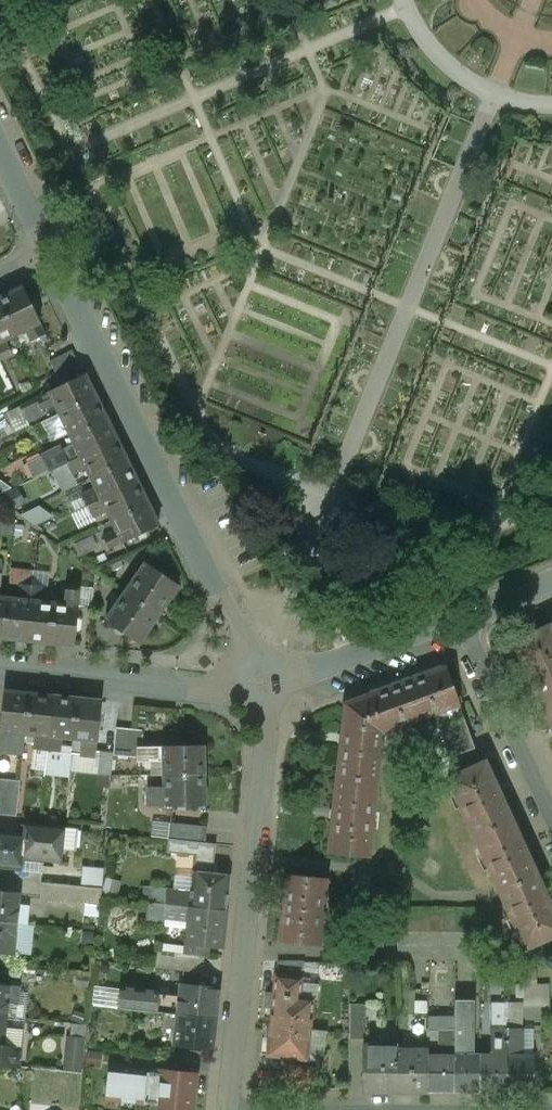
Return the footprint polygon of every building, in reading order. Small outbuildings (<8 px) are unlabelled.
[(0,300),(0,306),(14,336),(25,330),(40,323),(41,323),(24,288),(0,300)] [(6,340),(14,336),(0,306),(0,343),(6,340)] [(40,323),(25,330),(31,342),(45,334),(40,323)] [(84,372),(48,390),(55,403),(59,412),(95,395),(84,372)] [(49,391),(19,405),(27,421),(44,413),(42,409),(55,403),(49,391)] [(95,395),(59,412),(70,434),(105,416),(95,395)] [(60,445),(41,455),(49,471),(67,462),(80,455),(116,438),(105,416),(70,434),(74,443),(62,449),(60,445)] [(116,438),(80,455),(86,467),(91,477),(126,459),(116,438)] [(80,455),(67,462),(72,474),(86,467),(80,455)] [(126,459),(91,477),(96,488),(101,498),(137,481),(126,459)] [(0,497),(10,486),(0,477),(0,497)] [(137,481),(101,498),(107,511),(112,519),(147,502),(137,481)] [(96,488),(83,494),(88,505),(101,498),(96,488)] [(101,498),(88,505),(94,517),(107,511),(101,498)] [(40,528),(53,514),(40,502),(27,516),(40,528)] [(147,502),(112,519),(116,528),(122,540),(123,541),(158,524),(147,502)] [(116,528),(102,534),(108,547),(122,540),(116,528)] [(178,585),(145,562),(125,591),(158,614),(178,585)] [(35,583),(23,582),(21,598),(33,599),(35,583)] [(48,585),(35,583),(33,599),(46,600),(48,585)] [(82,588),(70,587),(68,602),(81,604),(82,588)] [(158,614),(125,591),(105,620),(138,643),(158,614)] [(0,596),(0,636),(5,637),(10,597),(2,596),(0,596)] [(21,598),(10,597),(5,637),(29,639),(33,599),(21,598)] [(46,600),(33,599),(29,639),(52,642),(57,601),(46,600)] [(68,602),(57,601),(52,642),(77,644),(82,604),(81,604),(68,602)] [(550,627),(514,643),(527,673),(551,727),(551,632),(550,627)] [(396,686),(346,704),(340,753),(335,803),(329,853),(369,856),(382,732),(390,729),(435,714),(458,705),(460,705),(453,686),(446,668),(396,686)] [(30,694),(5,691),(1,730),(2,731),(14,732),(26,733),(30,694)] [(54,697),(30,694),(26,733),(36,734),(50,736),(54,697)] [(78,699),(54,697),(50,736),(62,737),(73,738),(78,699)] [(103,702),(78,699),(73,738),(82,739),(98,741),(99,741),(103,702)] [(458,705),(435,714),(450,755),(473,747),(458,705)] [(420,719),(390,729),(394,740),(408,746),(428,739),(420,719)] [(143,729),(117,728),(115,755),(137,756),(138,746),(143,746),(143,729)] [(2,731),(0,745),(13,747),(14,732),(2,731)] [(50,736),(36,734),(35,749),(48,750),(50,736)] [(62,737),(50,736),(48,750),(60,752),(62,737)] [(98,741),(82,739),(81,754),(96,756),(98,741)] [(143,746),(138,746),(137,756),(137,762),(163,762),(163,746),(143,746)] [(204,746),(163,746),(163,762),(163,775),(204,775),(204,746)] [(114,752),(101,751),(99,774),(112,776),(114,752)] [(484,761),(448,777),(527,948),(551,936),(551,907),(550,903),(524,846),(497,789),(484,761)] [(204,775),(163,775),(163,790),(163,802),(164,804),(205,803),(204,775)] [(0,779),(0,814),(17,816),(21,781),(0,779)] [(163,790),(149,790),(150,802),(163,802),(163,790)] [(64,827),(26,823),(25,834),(23,857),(44,859),(61,861),(64,827)] [(209,827),(173,823),(172,839),(208,843),(209,827)] [(0,832),(0,867),(43,871),(44,859),(23,857),(25,834),(0,832)] [(105,868),(85,866),(84,887),(103,888),(105,868)] [(230,878),(196,874),(193,894),(192,908),(227,911),(230,878)] [(326,878),(288,874),(281,939),(319,943),(326,878)] [(84,887),(42,882),(40,901),(101,907),(103,888),(84,887)] [(193,894),(152,889),(150,903),(192,908),(193,894)] [(0,892),(0,922),(18,924),(21,894),(0,892)] [(192,908),(150,903),(148,925),(166,927),(167,920),(190,923),(192,908)] [(227,911),(192,908),(190,923),(188,945),(223,949),(227,911)] [(0,922),(0,953),(15,955),(18,924),(0,922)] [(47,949),(36,948),(34,966),(45,967),(47,949)] [(305,962),(282,961),(280,975),(303,978),(305,962)] [(280,975),(277,975),(275,993),(301,996),(303,978),(280,975)] [(88,978),(76,977),(75,986),(87,987),(88,978)] [(219,989),(183,985),(179,1016),(216,1019),(219,989)] [(0,986),(0,1016),(8,1017),(11,987),(0,986)] [(176,1009),(176,988),(96,988),(96,1009),(176,1009)] [(433,990),(432,1014),(453,1014),(453,990),(433,990)] [(275,993),(268,993),(267,1005),(274,1006),(271,1025),(311,1029),(314,998),(301,996),(275,993)] [(471,1005),(456,1005),(455,1018),(455,1030),(470,1030),(471,1005)] [(0,1016),(0,1047),(5,1047),(7,1028),(8,1017),(0,1016)] [(216,1019),(179,1016),(176,1045),(212,1049),(216,1019)] [(455,1018),(430,1018),(430,1032),(440,1032),(440,1055),(455,1056),(455,1030),(455,1018)] [(311,1029),(271,1025),(268,1055),(307,1060),(311,1029)] [(0,1047),(0,1067),(19,1069),(23,1029),(7,1028),(5,1047),(0,1047)] [(470,1030),(455,1030),(455,1056),(470,1056),(470,1030)] [(507,1032),(492,1032),(491,1056),(507,1056),(507,1032)] [(523,1032),(507,1032),(507,1056),(523,1056),(523,1032)] [(68,1070),(86,1070),(86,1036),(68,1036),(68,1070)] [(397,1046),(367,1046),(367,1045),(366,1045),(366,1090),(398,1090),(397,1051),(397,1046)] [(430,1051),(397,1051),(398,1090),(430,1090),(430,1055),(430,1051)] [(440,1055),(430,1055),(430,1090),(455,1091),(455,1056),(440,1055)] [(470,1056),(455,1056),(455,1091),(481,1091),(481,1056),(470,1056)] [(491,1056),(481,1056),(481,1091),(507,1091),(507,1056),(491,1056)] [(523,1056),(507,1056),(507,1091),(533,1091),(533,1056),(523,1056)] [(313,1067),(285,1064),(283,1089),(311,1089),(313,1067)] [(161,1069),(160,1073),(149,1071),(149,1070),(122,1067),(118,1101),(146,1104),(146,1103),(157,1104),(157,1107),(185,1109),(193,1109),(197,1073),(161,1069)]
